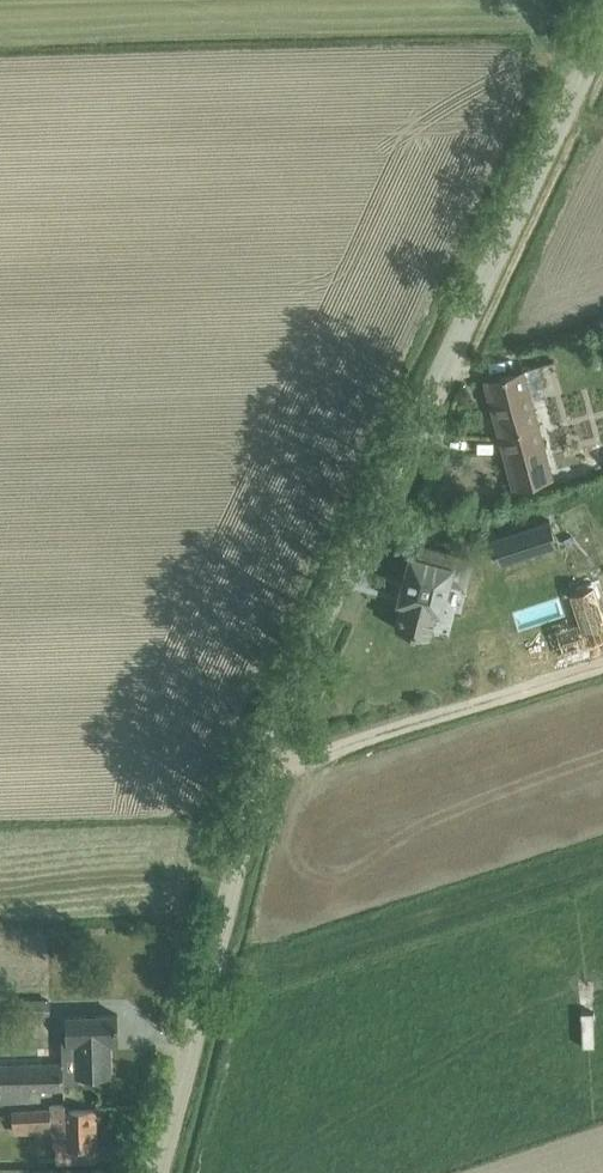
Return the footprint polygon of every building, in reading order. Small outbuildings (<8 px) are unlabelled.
[(484,390),(515,483),(550,471),(519,379),(484,390)] [(602,463),(602,443),(582,450),(587,468),(602,463)] [(490,527),(509,581),(548,567),(529,513),(490,527)] [(413,588),(454,599),(458,584),(471,588),(480,557),(453,549),(449,560),(423,553),(413,588)] [(573,584),(593,647),(602,644),(602,575),(573,584)] [(77,1005),(77,1063),(119,1063),(119,1005),(77,1005)] [(0,1053),(0,1092),(64,1093),(65,1053),(0,1053)] [(104,1116),(14,1116),(14,1136),(63,1137),(63,1163),(104,1163),(104,1116)]
